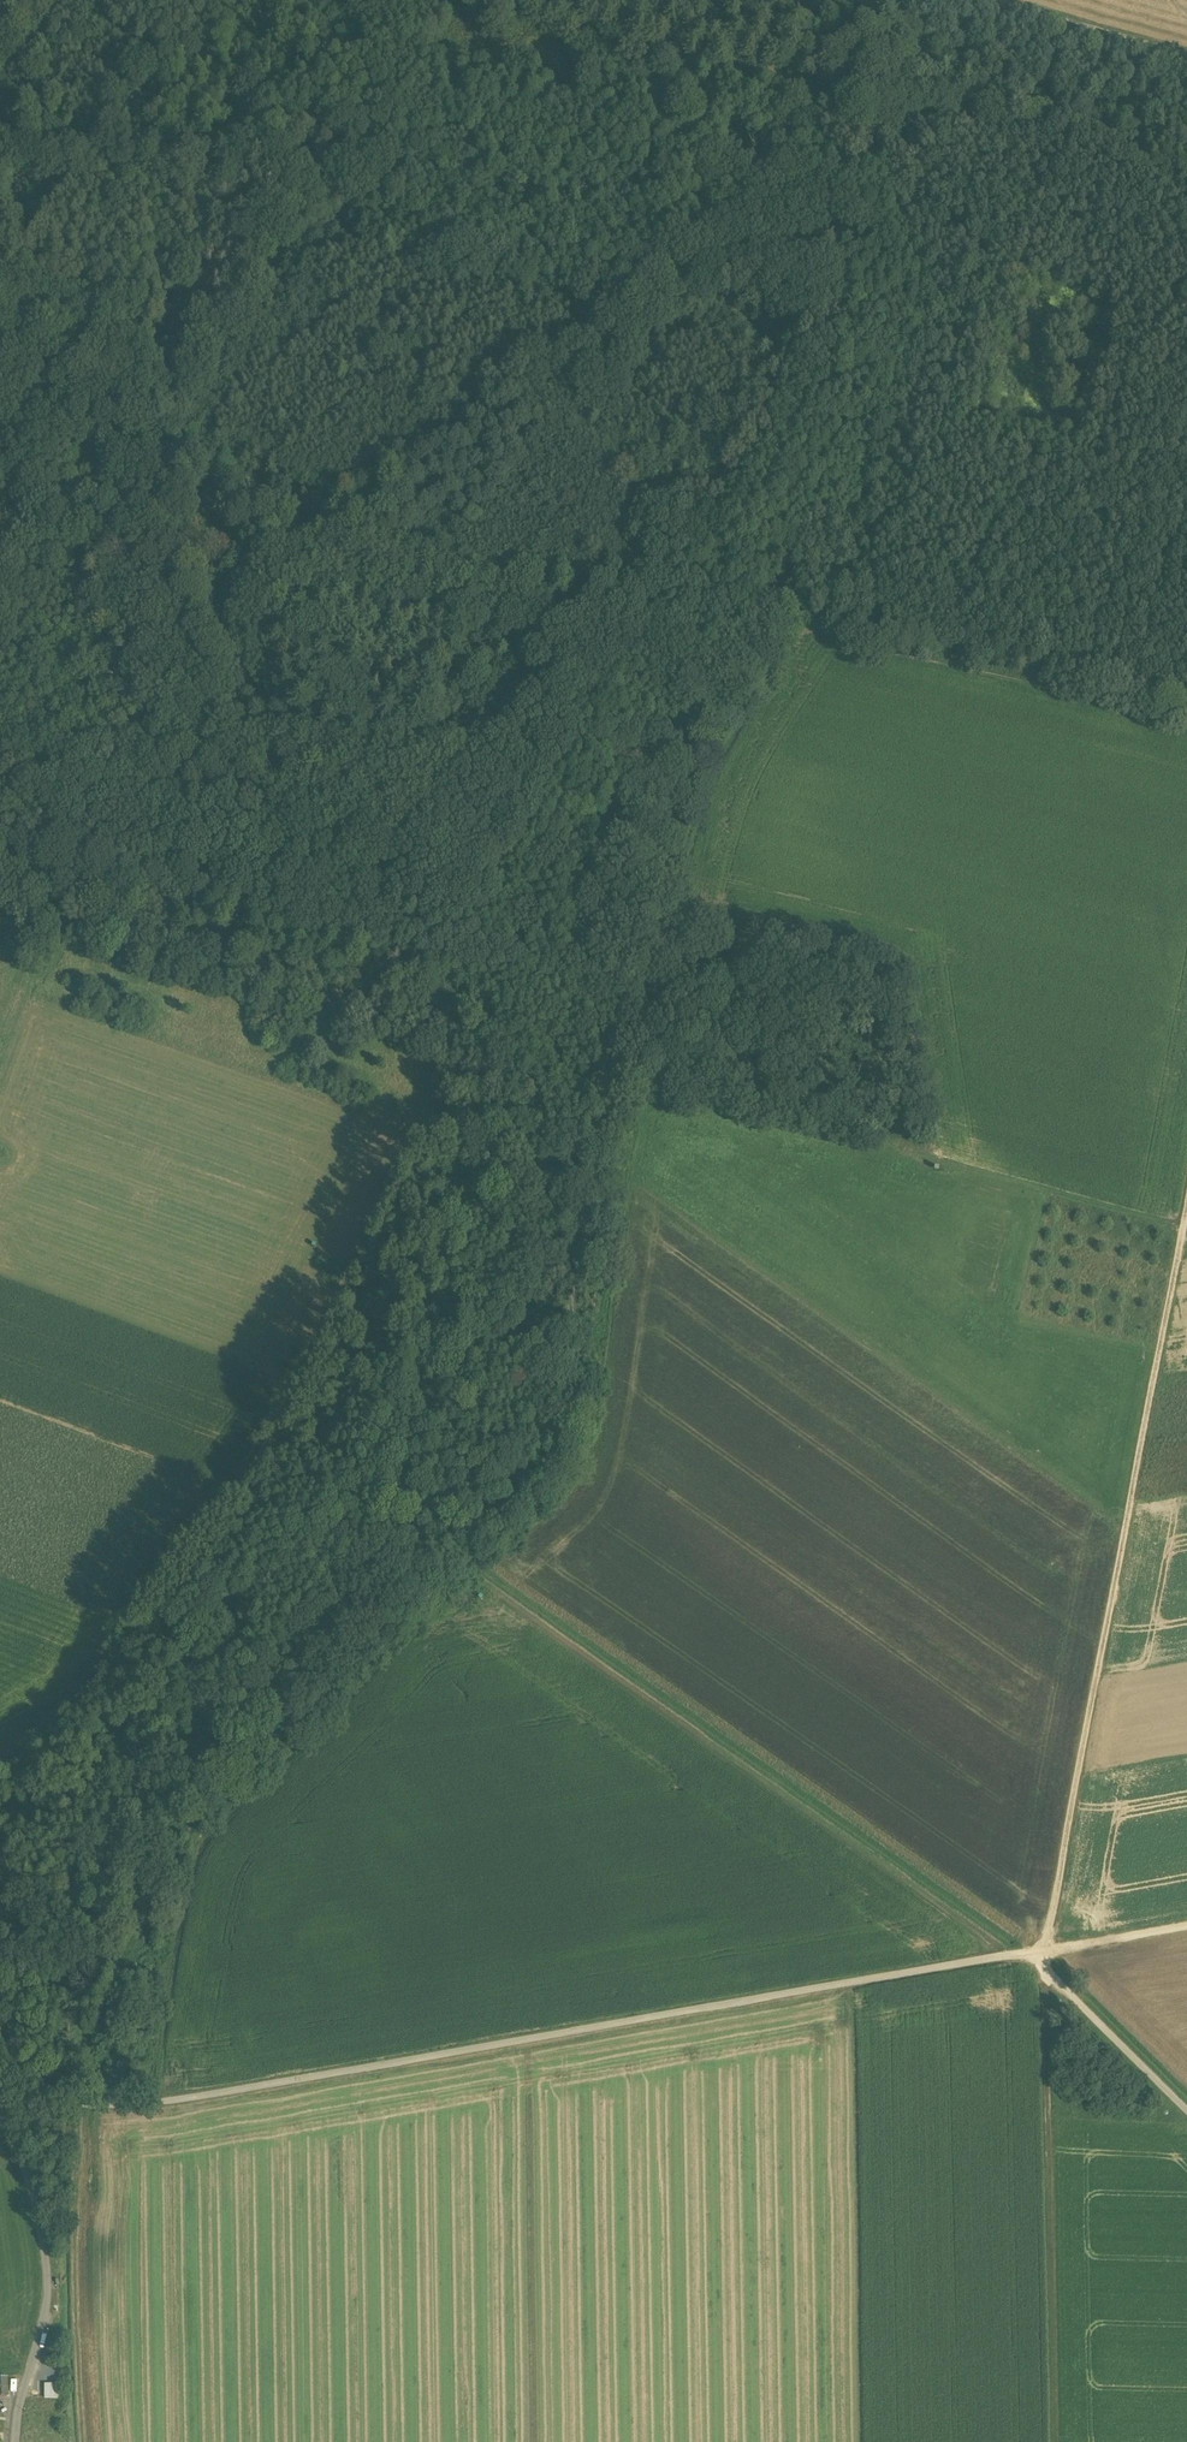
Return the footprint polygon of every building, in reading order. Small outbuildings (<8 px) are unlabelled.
[(0,2378),(0,2397),(8,2396),(8,2377),(0,2378)] [(59,2384),(45,2384),(45,2398),(59,2398),(59,2384)]
